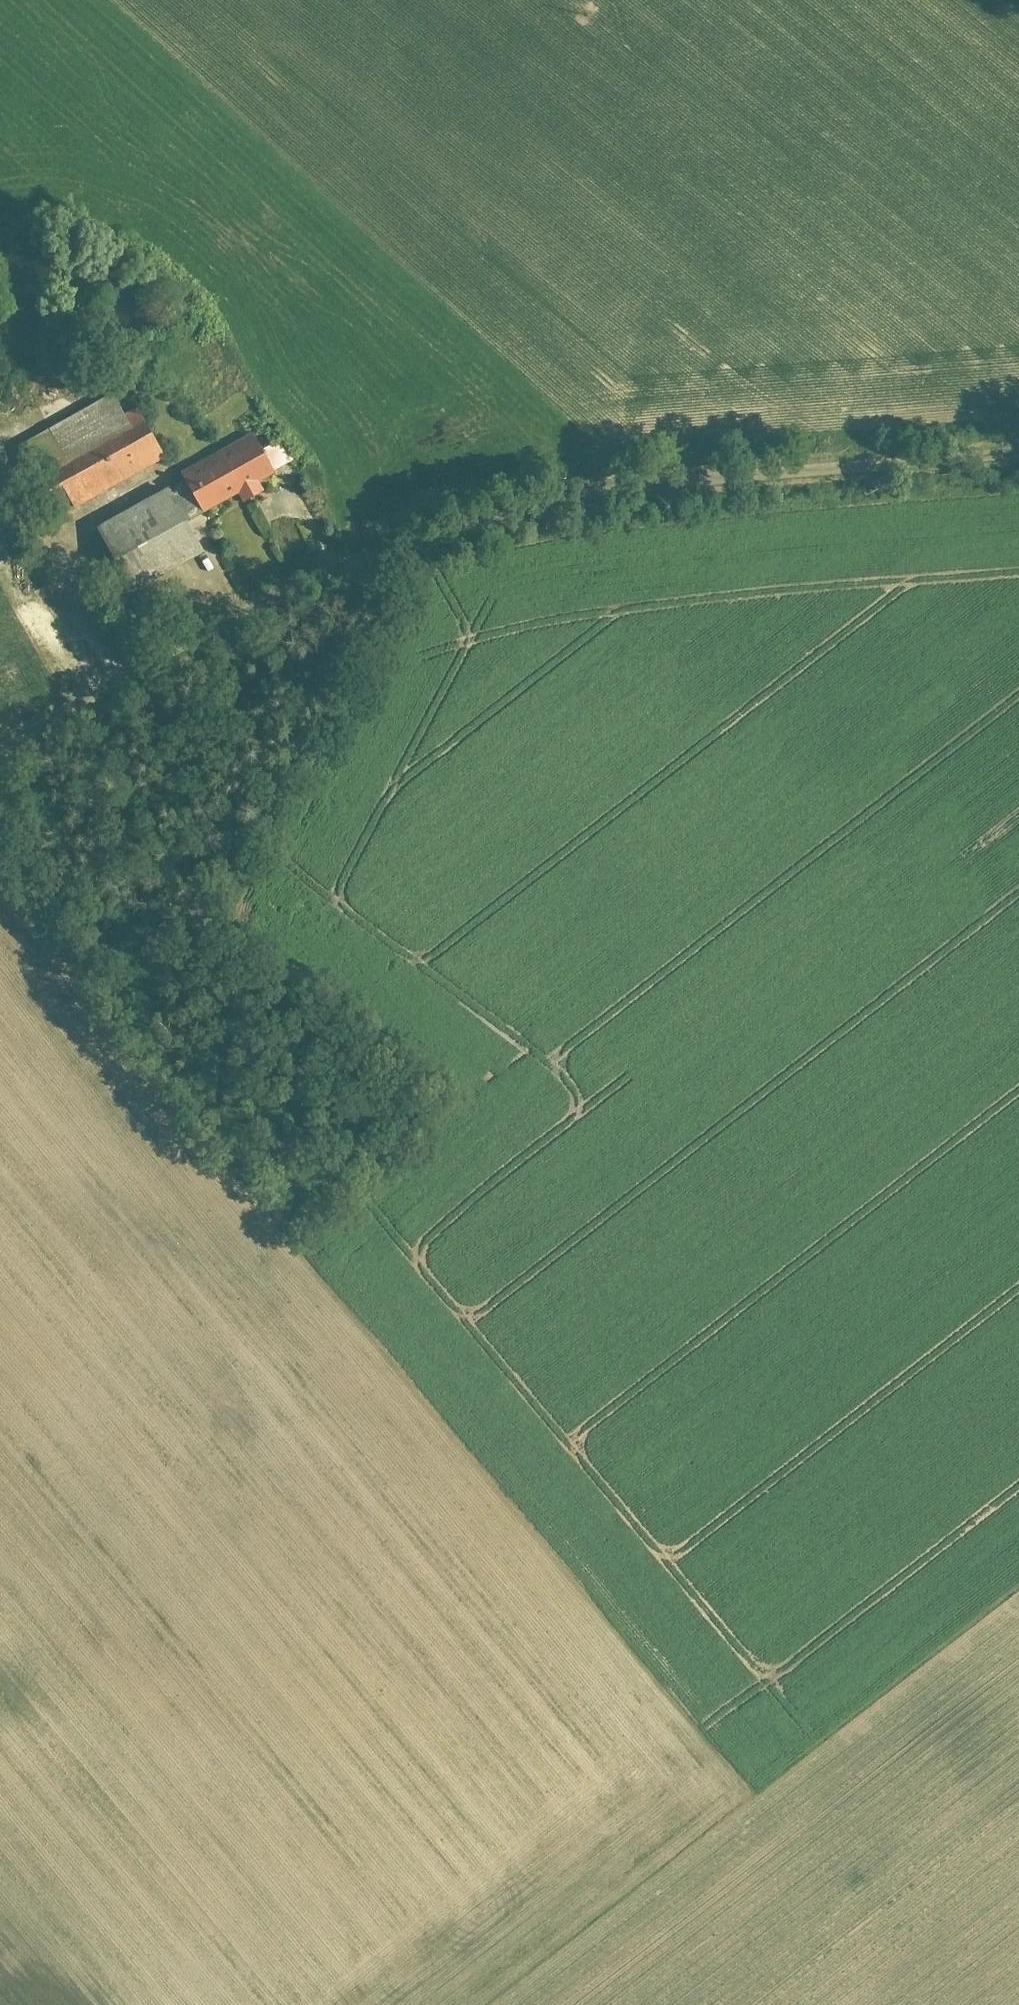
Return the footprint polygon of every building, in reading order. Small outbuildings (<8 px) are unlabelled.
[(138,412),(125,419),(114,398),(18,451),(40,491),(42,490),(59,522),(166,463),(138,412)] [(169,492),(100,531),(134,593),(203,555),(180,515),(199,504),(207,519),(241,500),(245,508),(266,497),(261,488),(278,479),(275,475),(261,450),(256,439),(184,479),(189,488),(172,498),(169,492)] [(293,465),(279,440),(261,450),(275,475),(293,465)]
